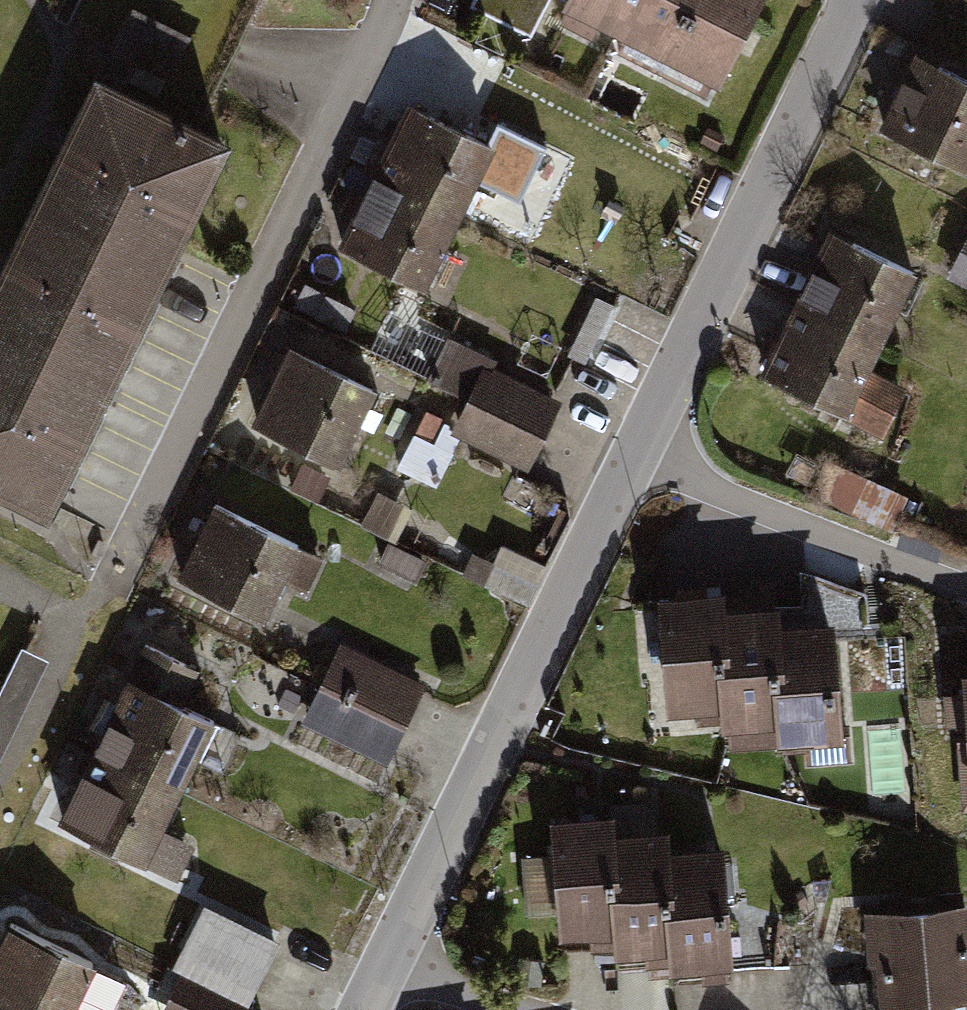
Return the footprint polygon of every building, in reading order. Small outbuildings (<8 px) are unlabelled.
[(478,1),(534,29),(548,0),(479,0),(478,1)] [(571,4),(622,30),(637,0),(573,0),(571,4)] [(622,30),(673,55),(701,0),(637,0),(622,30)] [(673,55),(724,81),(765,0),(701,0),(673,55)] [(108,5),(88,44),(170,84),(189,44),(108,5)] [(869,127),(959,170),(966,154),(966,84),(904,54),(869,127)] [(225,152),(95,90),(38,208),(168,271),(225,152)] [(502,160),(412,115),(377,184),(467,229),(502,160)] [(467,229),(377,184),(342,253),(432,298),(467,229)] [(38,208),(0,288),(0,336),(111,389),(168,271),(38,208)] [(939,278),(966,291),(966,225),(966,224),(939,278)] [(820,233),(783,307),(872,351),(909,276),(820,233)] [(872,351),(783,307),(748,376),(872,440),(897,390),(862,372),(872,351)] [(0,336),(0,481),(54,507),(111,389),(0,336)] [(294,356),(255,430),(346,478),(385,403),(294,356)] [(489,375),(458,439),(534,477),(565,412),(489,375)] [(451,431),(465,393),(435,382),(421,419),(451,431)] [(892,493),(817,461),(803,493),(878,525),(892,493)] [(218,513),(180,587),(271,634),(309,560),(218,513)] [(739,613),(704,616),(713,727),(714,734),(719,733),(721,750),(768,747),(759,629),(755,589),(737,591),(739,613)] [(703,597),(642,602),(653,723),(685,721),(686,729),(713,727),(704,616),(703,597)] [(820,625),(759,629),(768,747),(797,746),(798,763),(830,761),(820,625)] [(339,649),(302,727),(390,768),(427,690),(339,649)] [(150,652),(100,753),(178,791),(211,724),(178,707),(195,674),(150,652)] [(25,656),(0,708),(0,773),(51,669),(25,656)] [(951,679),(958,812),(966,812),(966,678),(951,679)] [(178,791),(100,753),(66,822),(175,875),(189,846),(159,831),(178,791)] [(593,820),(540,824),(551,945),(604,940),(595,840),(593,820)] [(649,835),(595,840),(604,940),(604,962),(642,959),(644,979),(664,976),(651,853),(649,835)] [(708,847),(651,853),(664,976),(721,971),(708,847)] [(173,972),(181,976),(248,1009),(281,944),(206,907),(173,972)] [(862,918),(870,1009),(924,1009),(924,1004),(966,1001),(966,944),(964,909),(862,918)] [(0,954),(0,1009),(97,1009),(112,980),(11,932),(0,954)] [(164,1009),(249,1009),(248,1009),(181,976),(164,1009)]
